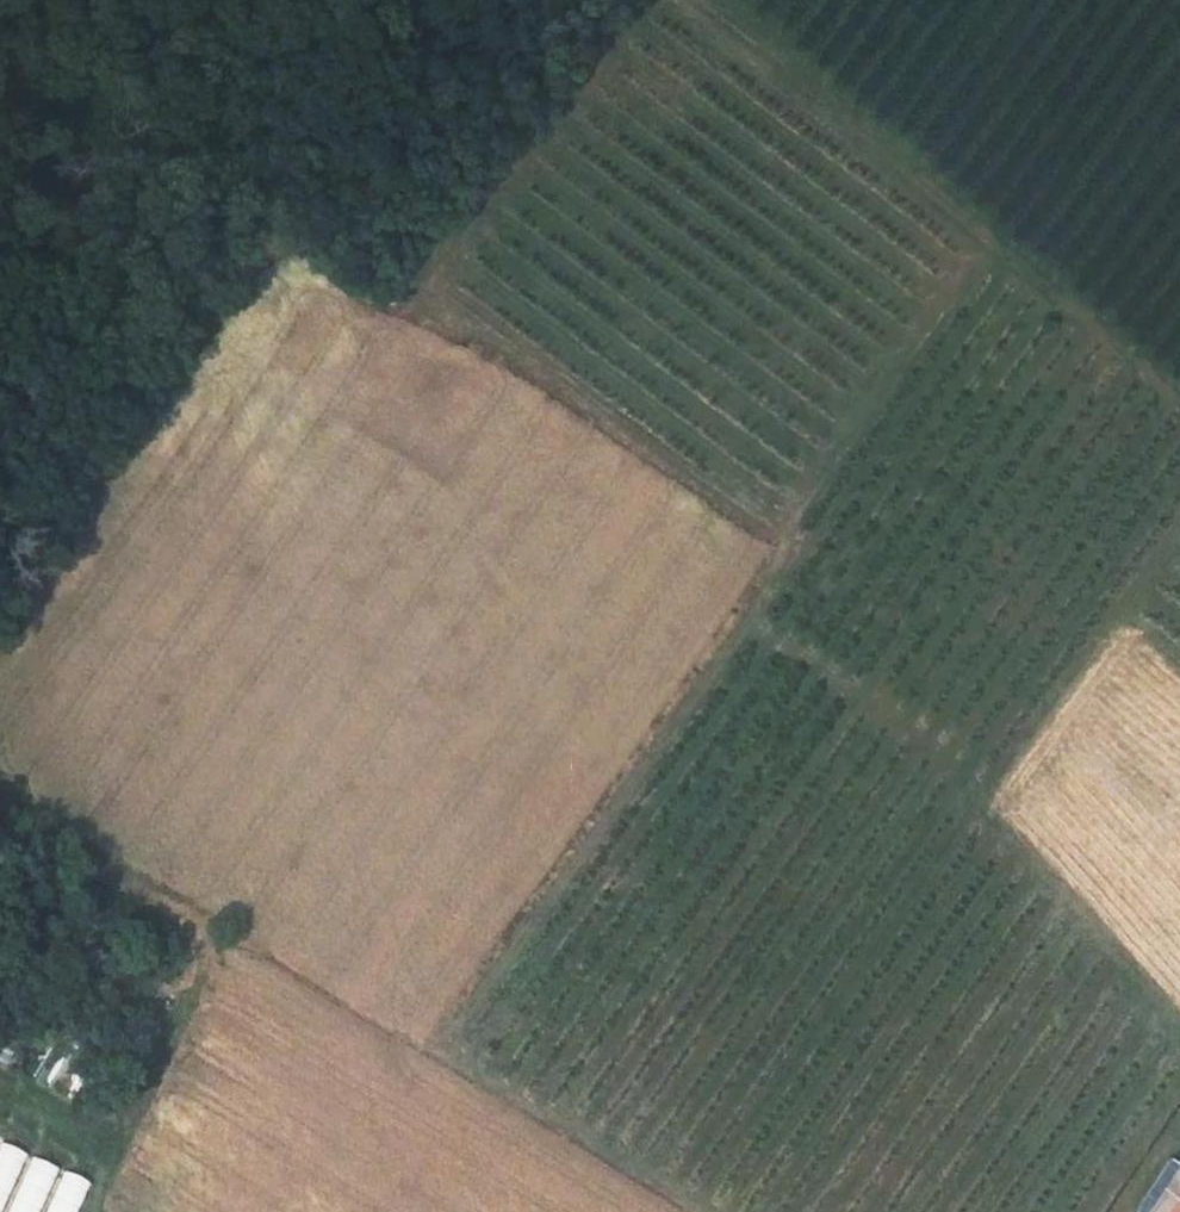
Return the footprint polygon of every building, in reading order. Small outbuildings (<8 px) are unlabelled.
[(82,1175),(0,1144),(0,1211),(68,1211),(82,1175)] [(1179,1202),(1179,1167),(1179,1166),(1150,1211),(1171,1211),(1179,1202)] [(1171,1211),(1179,1211),(1179,1202),(1171,1211)]
